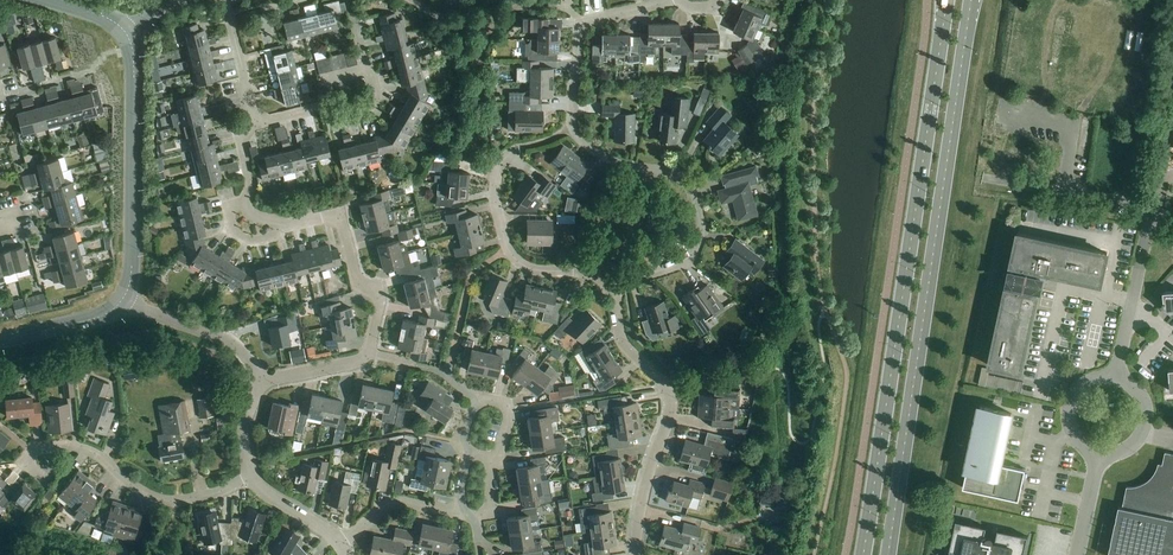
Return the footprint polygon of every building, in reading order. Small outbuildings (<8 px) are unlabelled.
[(326,12),(317,14),(321,32),(338,28),(335,14),(342,13),(339,0),(323,4),(324,10),(325,9),(326,12)] [(309,16),(300,18),(305,37),(321,32),(317,14),(315,5),(304,7),(306,15),(309,14),(309,16)] [(743,9),(737,21),(756,29),(758,24),(768,26),(770,14),(754,7),(751,13),(743,9)] [(2,9),(6,26),(16,24),(13,12),(2,9)] [(300,18),(298,9),(290,11),(291,19),(292,18),(293,20),(283,22),(288,41),(305,37),(300,18)] [(384,37),(405,32),(402,19),(396,21),(394,13),(379,17),(383,35),(384,37)] [(34,23),(32,16),(25,18),(27,25),(34,23)] [(538,32),(537,39),(558,40),(558,27),(549,27),(549,18),(521,18),(521,30),(533,31),(535,32),(538,32)] [(756,29),(737,21),(732,32),(749,39),(747,45),(738,50),(747,64),(755,59),(751,53),(760,47),(755,38),(753,37),(756,29)] [(181,27),(186,48),(208,42),(207,39),(204,29),(199,31),(197,23),(181,27)] [(655,45),(663,46),(664,24),(648,24),(648,37),(640,37),(639,45),(639,62),(644,62),(644,54),(655,54),(655,45)] [(687,55),(687,42),(687,38),(679,37),(679,24),(664,24),(663,46),(671,46),(671,54),(687,55)] [(687,42),(687,55),(687,62),(693,62),(693,59),(704,59),(704,53),(706,53),(706,31),(693,30),(693,42),(687,42)] [(706,31),(706,53),(718,54),(718,33),(706,33),(706,31)] [(408,44),(405,32),(384,37),(383,35),(376,37),(377,42),(385,40),(387,50),(393,49),(393,48),(408,44)] [(607,57),(616,57),(616,35),(601,34),(601,45),(592,44),(592,61),(607,62),(607,57)] [(1015,34),(1014,46),(1027,47),(1028,35),(1015,34)] [(624,62),(639,62),(639,45),(630,45),(630,35),(616,35),(616,57),(624,57),(624,62)] [(55,37),(43,40),(49,62),(55,60),(58,70),(69,67),(67,60),(62,61),(55,37)] [(186,48),(189,60),(211,55),(210,52),(208,45),(216,43),(215,37),(207,39),(208,42),(186,48)] [(537,39),(530,39),(530,41),(528,44),(525,44),(525,56),(528,56),(527,60),(543,60),(543,52),(558,52),(558,40),(537,39)] [(43,40),(30,44),(40,81),(46,79),(41,64),(49,62),(43,40)] [(396,61),(418,55),(414,42),(408,44),(393,48),(393,49),(395,56),(389,58),(390,60),(391,65),(397,63),(396,61)] [(10,65),(4,43),(0,44),(0,67),(10,65)] [(40,81),(30,44),(17,48),(18,50),(13,52),(18,69),(23,67),(23,69),(30,67),(35,83),(40,81)] [(275,62),(277,71),(277,72),(296,67),(292,50),(284,52),(283,45),(270,48),(272,55),(265,57),(267,65),(273,64),(273,63),(275,62)] [(189,60),(193,72),(214,67),(213,64),(211,57),(219,55),(218,50),(210,52),(211,55),(189,60)] [(354,50),(345,53),(348,66),(357,64),(354,50)] [(345,53),(337,55),(341,68),(348,67),(348,66),(345,53)] [(337,55),(330,56),(334,70),(341,68),(337,55)] [(399,73),(421,68),(418,55),(396,61),(397,63),(399,73)] [(737,70),(738,69),(744,66),(745,65),(739,55),(731,60),(737,70)] [(330,56),(323,58),(327,72),(334,70),(330,56)] [(327,72),(323,58),(316,60),(319,74),(327,72)] [(392,67),(391,65),(390,60),(384,61),(386,69),(392,67)] [(530,69),(530,82),(553,83),(553,68),(538,68),(538,61),(522,61),(522,68),(530,69)] [(214,67),(193,72),(196,85),(217,80),(215,69),(222,67),(221,62),(213,64),(214,67)] [(746,66),(740,70),(744,75),(750,72),(746,66)] [(279,79),(281,88),(300,84),(296,67),(277,72),(277,71),(269,73),(272,82),(277,81),(277,80),(279,79)] [(408,92),(426,87),(421,68),(399,73),(402,86),(406,85),(408,92)] [(73,98),(67,99),(73,120),(85,117),(75,81),(74,79),(67,81),(69,88),(70,87),(73,98)] [(78,80),(75,81),(85,117),(97,114),(104,112),(97,87),(90,89),(91,93),(84,94),(81,84),(78,80)] [(552,97),(553,83),(530,82),(529,91),(522,93),(509,92),(509,103),(521,104),(521,103),(538,104),(538,97),(552,97)] [(281,88),(273,90),(276,99),(281,97),(281,96),(283,96),(285,105),(304,100),(300,84),(281,88)] [(55,86),(50,88),(60,124),(73,120),(67,99),(60,101),(55,86)] [(322,86),(313,89),(317,102),(326,100),(326,98),(323,86),(322,86)] [(405,104),(424,116),(434,99),(428,96),(426,87),(408,92),(408,94),(410,95),(405,104)] [(49,104),(42,106),(48,127),(60,124),(50,88),(44,89),(49,104)] [(634,97),(645,98),(645,88),(634,88),(634,97)] [(697,104),(704,106),(710,91),(704,88),(697,104)] [(163,97),(162,91),(153,93),(154,99),(163,97)] [(176,100),(179,113),(200,107),(197,95),(176,100)] [(659,113),(657,130),(661,130),(660,141),(676,143),(677,131),(674,131),(674,126),(686,127),(689,99),(671,97),(669,115),(659,113)] [(32,98),(27,99),(36,131),(48,127),(42,106),(35,108),(32,98)] [(36,131),(27,99),(21,101),(24,111),(17,113),(23,134),(36,131)] [(515,131),(542,131),(543,111),(530,111),(530,112),(525,112),(526,104),(509,103),(509,111),(515,111),(515,131)] [(387,111),(390,113),(392,114),(395,110),(396,108),(391,104),(387,111)] [(398,115),(417,127),(424,116),(405,104),(399,113),(398,115)] [(616,116),(615,142),(633,142),(634,114),(620,114),(620,106),(602,106),(602,116),(616,116)] [(179,113),(182,125),(204,120),(200,107),(179,113)] [(714,129),(703,141),(719,155),(738,135),(724,122),(730,115),(720,107),(707,122),(714,129)] [(391,126),(411,138),(417,127),(398,115),(399,113),(395,110),(392,114),(390,113),(389,115),(396,119),(391,126)] [(184,132),(185,138),(207,132),(204,120),(182,125),(177,127),(178,134),(184,132)] [(381,135),(386,153),(395,151),(395,150),(398,145),(404,149),(411,138),(391,126),(386,136),(384,134),(381,135)] [(313,138),(318,160),(331,156),(326,135),(315,138),(313,130),(308,131),(310,139),(313,138)] [(189,150),(192,150),(192,149),(210,145),(210,144),(207,132),(185,138),(189,150)] [(306,163),(318,160),(313,138),(310,139),(303,141),(301,133),(295,134),(298,142),(300,142),(302,147),(306,163)] [(89,144),(85,134),(77,136),(81,147),(89,144)] [(344,142),(347,141),(351,140),(350,134),(342,136),(344,142)] [(363,143),(368,164),(381,161),(379,154),(386,153),(381,135),(374,137),(375,140),(363,143)] [(283,146),(285,146),(290,144),(289,138),(281,140),(283,146)] [(192,150),(195,162),(216,156),(215,153),(214,146),(221,144),(220,139),(212,141),(213,144),(210,144),(210,145),(192,149),(192,150)] [(347,141),(348,147),(351,146),(356,168),(368,164),(363,143),(355,145),(354,139),(351,140),(347,141)] [(99,161),(107,159),(110,158),(105,141),(93,144),(97,162),(99,161)] [(285,146),(287,151),(290,150),(295,172),(308,169),(306,163),(302,147),(294,149),(293,144),(290,144),(285,146)] [(351,146),(348,147),(338,149),(343,171),(356,168),(351,146)] [(551,163),(574,179),(586,163),(563,147),(551,163)] [(290,150),(287,151),(277,154),(282,175),(295,172),(290,150)] [(195,162),(198,174),(219,169),(219,166),(217,159),(225,157),(223,151),(215,153),(216,156),(195,162)] [(544,161),(544,155),(540,152),(535,154),(534,159),(539,163),(544,161)] [(282,175),(277,154),(264,157),(265,158),(257,160),(258,166),(259,166),(263,180),(282,175)] [(68,170),(64,157),(58,159),(37,164),(39,172),(28,174),(30,180),(62,171),(68,170)] [(107,159),(99,161),(102,173),(110,171),(107,159)] [(442,171),(441,183),(468,186),(469,173),(450,171),(451,162),(434,161),(433,170),(442,171)] [(219,169),(198,174),(201,187),(222,181),(220,171),(228,169),(226,164),(219,166),(219,169)] [(724,184),(724,185),(725,189),(718,191),(721,203),(733,200),(738,220),(757,215),(747,179),(758,175),(756,166),(735,172),(737,180),(724,184)] [(65,183),(72,181),(73,181),(70,169),(62,172),(62,171),(30,180),(31,185),(42,183),(44,190),(51,188),(51,187),(65,184),(65,183)] [(165,179),(163,171),(156,173),(159,181),(165,179)] [(536,211),(542,203),(535,197),(539,191),(547,197),(555,185),(542,175),(537,182),(527,175),(520,184),(522,185),(513,196),(521,202),(515,210),(514,210),(514,211),(537,212),(537,211),(536,211)] [(42,197),(44,203),(75,194),(72,181),(65,183),(65,184),(51,187),(51,188),(53,194),(42,197)] [(583,182),(574,194),(582,200),(591,188),(583,182)] [(468,186),(441,183),(438,183),(436,205),(451,207),(452,197),(467,198),(468,186)] [(360,205),(363,219),(386,213),(391,212),(388,198),(406,194),(404,187),(372,194),(374,201),(360,205)] [(301,197),(299,189),(291,191),(293,199),(301,197)] [(289,200),(287,191),(279,193),(281,202),(289,200)] [(75,194),(44,203),(45,208),(56,205),(60,219),(49,222),(51,228),(63,224),(65,230),(77,226),(75,221),(82,219),(75,194)] [(268,194),(262,196),(264,203),(270,201),(268,194)] [(175,202),(178,214),(200,209),(199,206),(196,196),(175,202)] [(206,210),(212,208),(210,201),(204,202),(204,205),(205,205),(206,210)] [(571,210),(581,212),(583,204),(573,201),(571,210)] [(178,214),(181,227),(203,222),(201,214),(206,212),(206,210),(205,205),(204,205),(199,206),(200,209),(178,214)] [(455,221),(458,234),(481,228),(477,214),(467,217),(465,210),(446,215),(447,223),(455,221)] [(383,236),(398,232),(396,224),(389,226),(386,213),(363,219),(367,232),(381,229),(383,236)] [(574,215),(557,215),(557,223),(574,223),(574,215)] [(528,244),(550,244),(550,221),(528,221),(528,244)] [(181,227),(186,246),(204,242),(202,235),(206,234),(203,222),(181,227)] [(156,235),(159,230),(151,226),(148,231),(156,235)] [(411,229),(398,232),(400,241),(413,237),(413,235),(417,234),(415,228),(411,229)] [(481,228),(458,234),(462,247),(454,249),(456,256),(476,251),(474,244),(484,242),(481,228)] [(44,247),(46,253),(77,244),(74,231),(53,237),(55,244),(44,247)] [(1011,284),(1009,290),(1006,289),(989,366),(1002,369),(1004,371),(1007,370),(1020,372),(1037,296),(1033,295),(1035,286),(1036,286),(1037,286),(1037,285),(1038,284),(1039,283),(1038,282),(1038,281),(1038,280),(1037,280),(1036,280),(1038,271),(1061,276),(1101,284),(1103,271),(1106,269),(1104,266),(1107,253),(1018,234),(1011,265),(1015,266),(1013,272),(1010,271),(1007,283),(1011,284)] [(13,238),(7,239),(16,271),(29,267),(23,246),(16,248),(13,238)] [(0,253),(0,262),(4,274),(16,271),(7,239),(2,241),(4,251),(0,253)] [(724,267),(740,280),(748,270),(753,274),(764,260),(736,239),(729,249),(734,253),(724,267)] [(304,251),(309,273),(322,270),(316,248),(318,248),(316,240),(311,241),(313,249),(306,251),(304,251)] [(378,246),(381,258),(408,251),(406,246),(404,244),(399,246),(398,241),(378,246)] [(190,264),(201,271),(213,252),(203,246),(205,244),(204,242),(186,246),(188,255),(193,258),(190,264)] [(292,260),(297,276),(309,273),(304,251),(306,251),(304,243),(299,244),(300,252),(291,254),(292,260)] [(58,255),(60,262),(81,256),(77,244),(46,253),(39,255),(40,260),(58,255)] [(316,248),(322,270),(342,265),(338,249),(330,251),(329,245),(318,248),(316,248)] [(229,255),(231,257),(235,251),(228,247),(225,252),(225,253),(229,255)] [(201,271),(212,277),(224,259),(226,260),(229,255),(225,253),(225,252),(223,251),(220,256),(213,252),(201,271)] [(273,259),(276,259),(281,257),(279,251),(272,253),(273,259)] [(404,275),(420,271),(420,270),(418,261),(410,263),(408,251),(381,258),(384,270),(401,266),(404,275)] [(431,256),(434,266),(442,264),(440,254),(431,256)] [(46,279),(52,277),(84,269),(81,256),(60,262),(61,269),(51,272),(44,274),(46,279)] [(276,259),(277,264),(280,264),(285,285),(298,282),(297,276),(292,260),(285,262),(283,257),(281,257),(276,259)] [(212,277),(223,284),(235,265),(226,260),(224,259),(212,277)] [(280,264),(277,264),(268,267),(273,288),(285,285),(280,264)] [(243,288),(252,286),(248,268),(245,269),(244,271),(235,265),(223,284),(235,291),(238,285),(243,288)] [(248,268),(252,286),(259,284),(260,291),(273,288),(268,267),(256,270),(255,266),(248,268)] [(404,283),(407,295),(435,289),(432,277),(438,275),(436,267),(432,267),(420,270),(420,271),(422,279),(404,283)] [(84,269),(52,277),(54,283),(65,280),(66,287),(88,281),(84,269)] [(490,303),(489,305),(493,314),(508,317),(512,299),(504,297),(501,296),(507,282),(491,275),(483,292),(487,293),(484,300),(490,303)] [(103,287),(101,281),(92,284),(94,290),(103,287)] [(535,315),(537,309),(541,288),(526,285),(524,292),(517,291),(512,314),(527,317),(528,314),(535,315)] [(723,308),(707,285),(695,293),(692,290),(682,297),(696,316),(691,320),(702,336),(711,329),(702,317),(711,311),(713,315),(723,308)] [(537,309),(544,311),(542,321),(557,324),(560,307),(553,306),(556,291),(541,288),(537,309)] [(435,289),(407,295),(410,308),(429,303),(431,310),(429,317),(449,321),(451,313),(440,311),(435,289)] [(1161,305),(1172,315),(1172,291),(1163,292),(1164,302),(1161,305)] [(25,298),(29,312),(29,313),(48,309),(44,294),(25,298)] [(319,304),(339,300),(338,296),(318,300),(319,304)] [(644,308),(648,319),(641,321),(646,334),(653,341),(658,339),(656,332),(668,328),(669,331),(679,328),(675,316),(669,318),(663,302),(644,308)] [(329,318),(331,326),(354,322),(351,307),(341,309),(340,303),(319,307),(322,319),(329,318)] [(15,314),(13,308),(5,310),(7,317),(15,314)] [(295,316),(299,315),(298,310),(294,310),(277,315),(279,326),(269,328),(272,346),(290,343),(288,331),(297,329),(295,316)] [(554,332),(560,339),(569,330),(582,343),(600,323),(586,310),(575,323),(568,317),(554,332)] [(242,320),(239,315),(234,319),(237,323),(242,320)] [(403,319),(400,333),(423,338),(426,325),(433,326),(435,319),(419,316),(418,323),(403,319)] [(354,322),(331,326),(334,339),(326,341),(328,348),(348,344),(347,337),(356,335),(354,322)] [(504,331),(505,324),(498,322),(496,329),(504,331)] [(423,338),(400,333),(397,347),(412,350),(410,357),(426,361),(428,353),(425,352),(426,348),(421,347),(423,338)] [(467,370),(483,374),(487,353),(472,350),(474,341),(467,340),(464,354),(470,356),(467,370)] [(591,372),(595,369),(613,357),(605,344),(595,351),(591,345),(579,353),(591,372)] [(487,353),(483,374),(497,377),(500,362),(507,364),(510,349),(503,348),(503,350),(497,349),(496,355),(487,353)] [(513,376),(525,385),(537,368),(525,359),(530,352),(525,348),(516,360),(521,364),(513,376)] [(613,357),(595,369),(600,376),(593,381),(599,391),(605,390),(613,385),(609,378),(621,370),(613,357)] [(147,366),(137,368),(139,378),(148,376),(147,366)] [(537,368),(525,385),(537,394),(546,382),(552,386),(560,374),(549,366),(544,373),(537,368)] [(62,376),(64,398),(75,397),(73,375),(72,375),(71,368),(62,369),(63,376),(62,376)] [(572,376),(565,377),(566,384),(573,383),(572,376)] [(86,414),(92,416),(87,427),(106,434),(114,412),(109,410),(112,401),(104,398),(109,384),(94,378),(88,396),(92,397),(86,414)] [(420,395),(430,402),(425,410),(445,422),(453,408),(440,400),(445,393),(428,382),(420,395)] [(212,405),(222,403),(219,384),(209,386),(209,387),(211,397),(197,399),(197,400),(200,418),(214,415),(212,405)] [(358,405),(373,409),(378,388),(363,385),(359,399),(352,397),(348,418),(355,419),(358,405)] [(575,395),(574,387),(573,385),(558,387),(560,397),(575,395)] [(738,409),(738,398),(739,398),(739,388),(722,387),(721,396),(699,395),(698,406),(731,409),(731,408),(738,409)] [(378,388),(373,409),(384,411),(382,421),(393,424),(397,407),(390,405),(393,391),(378,388)] [(321,419),(323,419),(327,398),(312,395),(309,409),(301,407),(295,432),(302,433),(304,425),(305,426),(307,420),(320,423),(321,419)] [(614,412),(615,423),(639,419),(637,403),(622,405),(621,397),(597,401),(598,410),(603,409),(604,414),(614,412)] [(6,401),(7,417),(29,414),(30,425),(42,424),(40,403),(32,403),(32,398),(6,401)] [(327,398),(323,419),(337,422),(335,432),(344,434),(347,417),(339,415),(342,401),(327,398)] [(158,447),(161,462),(184,457),(182,442),(181,443),(178,431),(189,430),(184,401),(158,406),(163,434),(157,435),(160,446),(158,447)] [(268,427),(269,427),(268,430),(269,432),(272,435),(274,436),(278,436),(281,435),(283,433),(292,435),(299,405),(291,404),(290,406),(273,403),(268,427)] [(48,408),(50,429),(71,427),(69,406),(48,408)] [(731,409),(698,406),(697,417),(720,419),(719,427),(733,428),(734,419),(730,419),(731,409)] [(528,418),(530,434),(551,430),(550,422),(558,421),(556,407),(535,410),(536,417),(528,418)] [(1003,461),(1004,460),(1005,459),(1005,458),(1005,457),(1004,457),(1004,456),(1003,456),(1002,455),(1012,414),(981,407),(963,488),(1019,500),(1026,469),(1001,464),(1001,461),(1002,461),(1003,461)] [(639,419),(615,423),(617,433),(607,435),(609,449),(628,446),(627,437),(642,435),(639,419)] [(551,430),(530,434),(533,449),(548,446),(549,453),(566,450),(564,437),(553,439),(551,430)] [(8,439),(0,432),(0,450),(8,439)] [(680,459),(692,463),(690,468),(688,468),(687,470),(704,475),(705,473),(703,472),(704,466),(706,467),(709,454),(728,459),(731,448),(708,441),(706,447),(685,441),(680,459)] [(385,489),(390,467),(396,469),(401,445),(390,443),(388,443),(388,444),(384,461),(372,459),(370,467),(367,466),(363,483),(367,483),(366,485),(385,489)] [(417,459),(420,448),(414,446),(411,458),(417,459)] [(448,474),(451,461),(434,457),(436,449),(421,446),(418,459),(425,460),(423,469),(448,474)] [(1168,518),(1172,519),(1172,454),(1165,452),(1162,464),(1158,463),(1158,466),(1157,468),(1157,469),(1155,472),(1154,473),(1154,474),(1152,477),(1150,479),(1149,480),(1146,482),(1145,482),(1144,483),(1142,484),(1141,484),(1138,486),(1135,486),(1133,487),(1130,487),(1127,487),(1122,507),(1119,507),(1108,554),(1160,554),(1168,518)] [(599,468),(601,477),(622,474),(622,473),(624,471),(625,469),(624,467),(623,465),(620,464),(619,458),(608,460),(607,454),(592,456),(593,463),(594,468),(599,468)] [(517,468),(519,484),(540,481),(539,474),(546,472),(544,464),(546,464),(545,457),(530,459),(531,466),(517,468)] [(314,466),(303,464),(297,489),(314,493),(317,477),(324,479),(328,462),(315,459),(314,466)] [(448,474),(423,469),(417,467),(415,479),(411,478),(409,487),(427,491),(428,483),(445,487),(448,474)] [(58,496),(67,503),(88,477),(79,470),(58,496)] [(328,504),(346,508),(350,492),(357,493),(361,475),(346,471),(343,484),(333,482),(328,504)] [(578,479),(577,472),(569,473),(570,481),(578,479)] [(601,477),(593,478),(595,487),(597,488),(598,493),(592,494),(593,501),(610,498),(609,491),(624,489),(622,474),(601,477)] [(88,477),(67,503),(75,510),(72,514),(81,521),(98,500),(89,493),(96,484),(88,477)] [(709,496),(727,501),(728,496),(729,496),(733,484),(715,478),(711,491),(709,496)] [(397,480),(394,492),(402,493),(404,482),(397,480)] [(665,500),(688,507),(691,496),(701,499),(705,484),(690,480),(688,487),(673,483),(671,490),(668,489),(665,500)] [(540,481),(519,484),(521,499),(522,499),(523,507),(537,505),(537,503),(552,501),(550,487),(541,488),(540,481)] [(5,507),(11,501),(23,511),(36,494),(23,484),(16,493),(10,488),(0,500),(0,503),(5,507)] [(37,506),(44,510),(57,493),(51,488),(37,506)] [(772,506),(789,510),(793,493),(776,489),(772,506)] [(570,508),(569,500),(558,501),(559,509),(570,508)] [(103,533),(114,536),(124,504),(113,501),(108,517),(101,515),(97,517),(94,526),(104,529),(103,533)] [(124,504),(114,536),(133,542),(143,510),(124,504)] [(582,533),(591,532),(591,531),(614,528),(612,512),(597,514),(596,506),(578,509),(582,533)] [(507,518),(510,533),(531,530),(530,522),(538,520),(536,507),(521,509),(522,516),(507,518)] [(232,518),(231,523),(230,540),(242,541),(243,537),(256,541),(264,515),(249,510),(246,518),(232,518)] [(230,540),(231,523),(216,522),(214,513),(199,516),(201,526),(200,529),(200,531),(203,533),(205,543),(220,540),(220,544),(230,545),(230,540)] [(1160,554),(1172,554),(1172,519),(1168,518),(1160,554)] [(1028,536),(998,530),(995,542),(992,542),(993,541),(993,540),(992,540),(992,539),(992,538),(991,538),(990,537),(989,537),(988,538),(987,538),(987,539),(986,540),(984,540),(986,527),(956,520),(949,551),(962,554),(1024,554),(1028,536)] [(77,531),(89,535),(92,524),(85,521),(77,531)] [(425,546),(433,548),(438,527),(422,523),(419,538),(413,537),(410,551),(419,553),(425,546)] [(688,540),(696,542),(700,528),(684,524),(682,530),(664,525),(659,543),(675,548),(673,554),(678,554),(683,554),(688,540)] [(433,548),(440,549),(439,554),(456,554),(457,546),(449,545),(453,530),(438,527),(433,548)] [(307,553),(295,542),(298,536),(285,528),(280,537),(277,538),(276,540),(276,543),(271,552),(277,554),(305,554),(307,553)] [(403,543),(410,545),(413,532),(395,528),(393,538),(391,538),(390,540),(374,536),(370,554),(400,554),(403,543)] [(591,532),(592,542),(584,543),(585,554),(604,554),(602,546),(617,544),(614,528),(591,531),(591,532)] [(531,530),(510,533),(512,549),(522,547),(523,554),(543,551),(541,538),(532,539),(531,530)] [(556,545),(557,549),(564,547),(562,540),(558,541),(556,545)]
